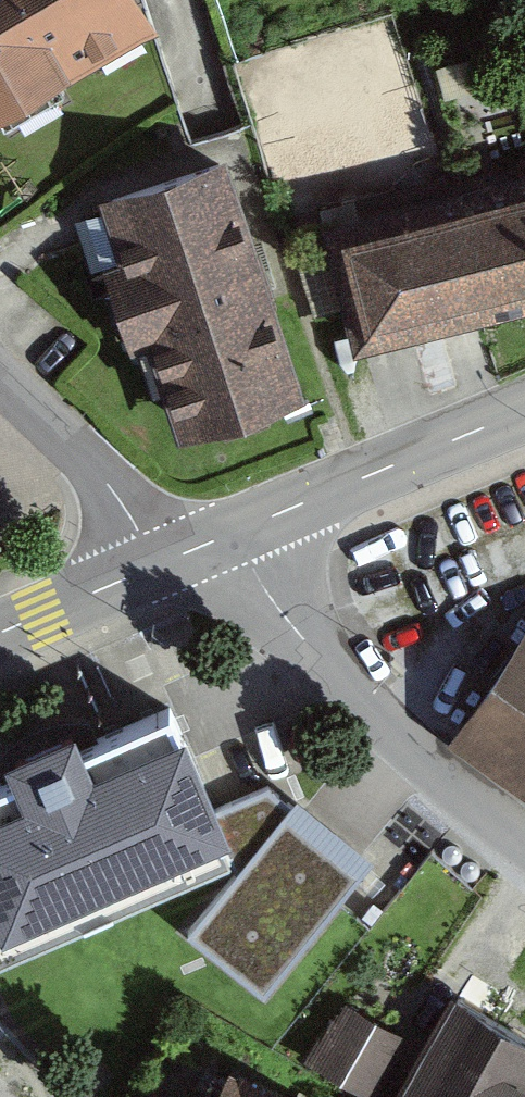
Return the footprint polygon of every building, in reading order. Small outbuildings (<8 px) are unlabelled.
[(161,0),(0,0),(0,128),(176,27),(161,0)] [(247,156),(118,194),(191,439),(319,401),(247,156)] [(376,350),(524,314),(524,200),(350,243),(376,350)] [(481,721),(524,752),(524,660),(481,721)] [(164,745),(0,816),(0,968),(0,969),(220,873),(164,745)] [(373,867),(294,805),(189,939),(268,1001),(373,867)] [(470,994),(412,1096),(524,1096),(524,1025),(470,994)] [(353,1000),(317,1063),(378,1096),(385,1096),(419,1037),(353,1000)] [(255,1065),(237,1096),(312,1096),(255,1065)]
